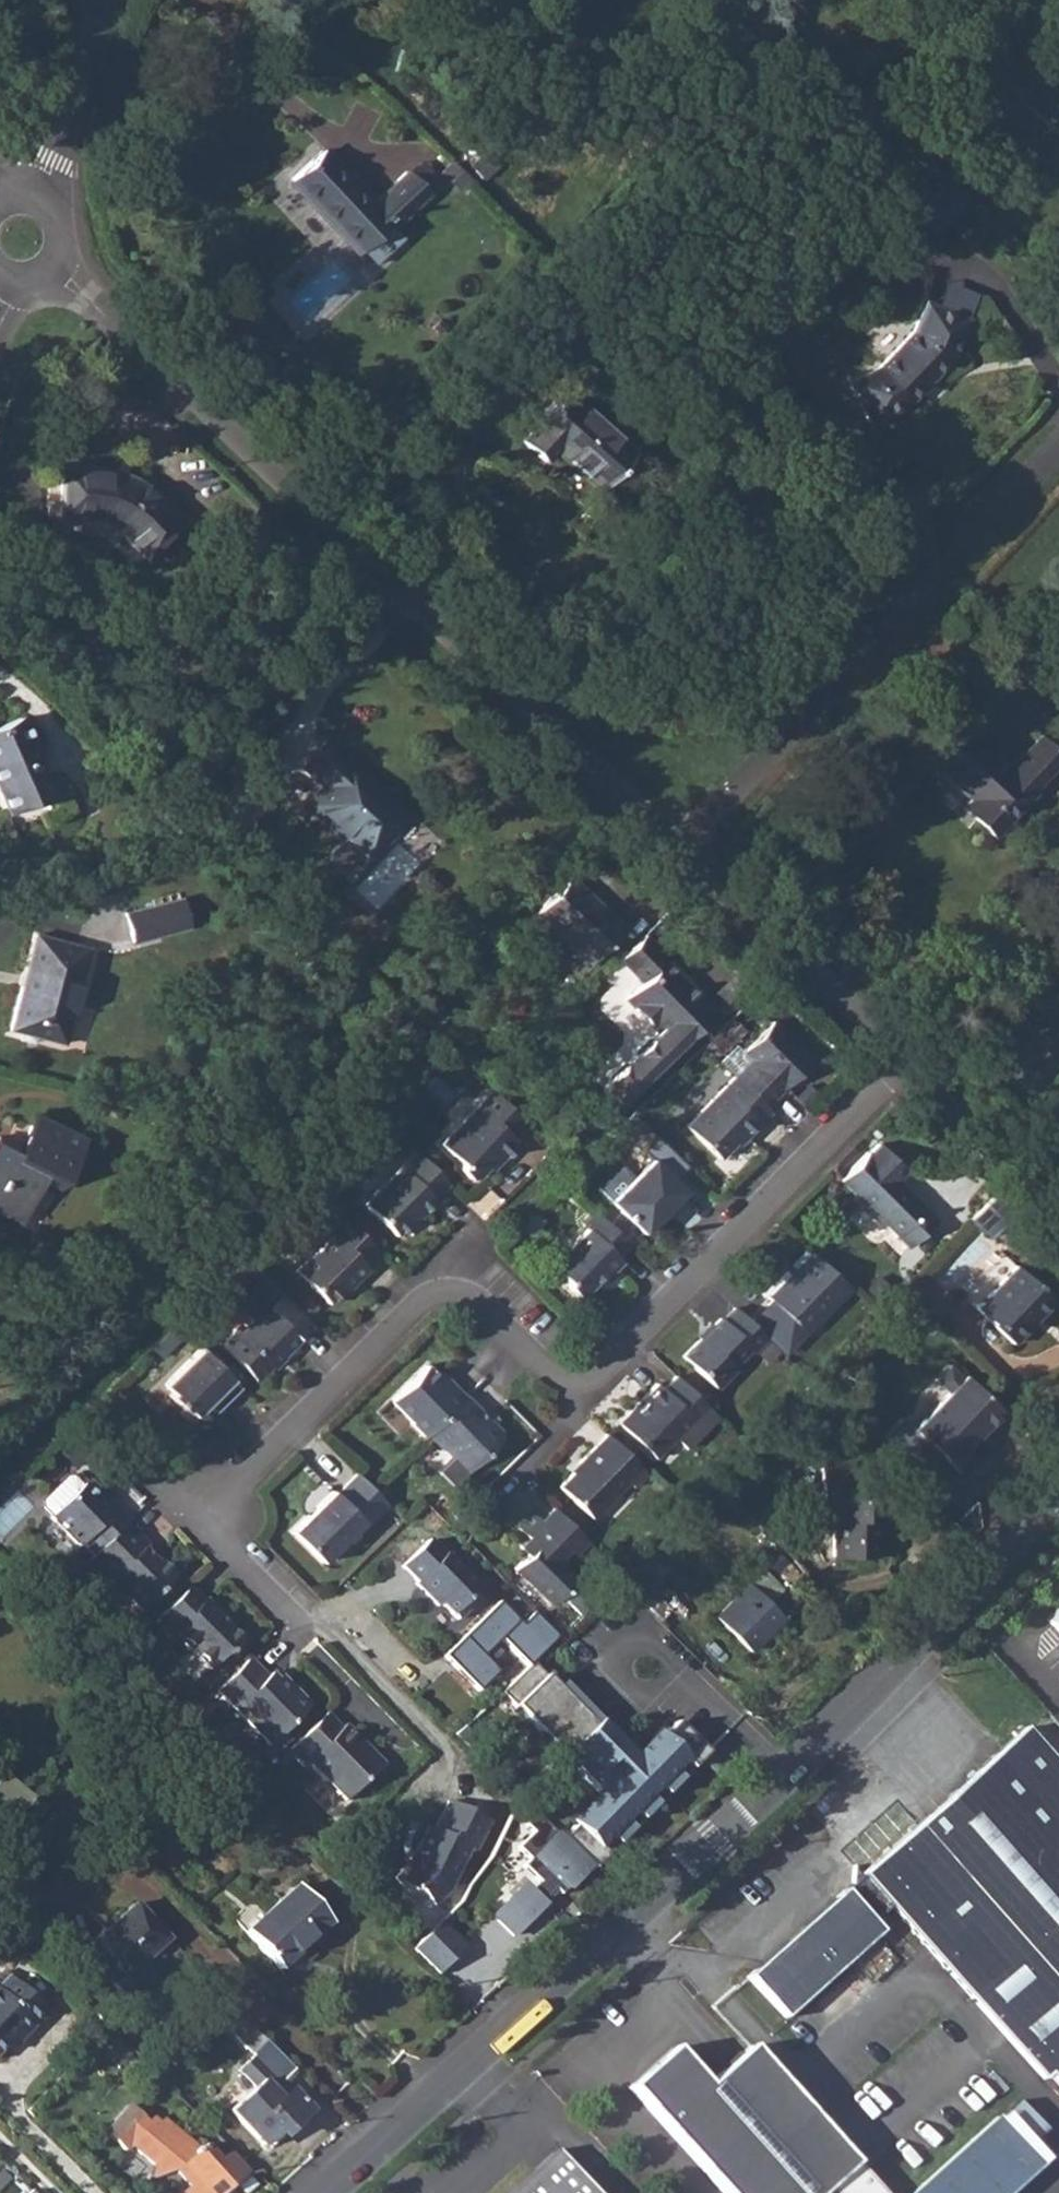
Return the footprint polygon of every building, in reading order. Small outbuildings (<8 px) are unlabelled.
[(320,149),(294,174),(319,199),(316,202),(360,248),(362,246),(375,260),(402,234),(393,225),(427,193),(405,170),(371,202),(320,149)] [(875,368),(849,382),(869,423),(905,405),(950,357),(966,318),(923,302),(910,333),(875,368)] [(630,451),(561,389),(518,439),(541,459),(551,448),(597,488),(630,451)] [(59,467),(58,518),(91,519),(98,521),(105,523),(113,528),(125,539),(143,557),(180,523),(164,505),(151,492),(139,483),(125,476),(114,472),(102,469),(80,468),(59,467)] [(0,725),(0,798),(5,811),(49,791),(16,718),(0,725)] [(931,760),(970,797),(962,806),(994,834),(1012,815),(1034,791),(1034,789),(1058,764),(1058,752),(1041,735),(1009,768),(963,726),(931,760)] [(324,787),(308,804),(343,836),(324,856),(348,878),(363,862),(361,860),(364,856),(366,858),(405,816),(345,762),(344,764),(323,744),(303,766),(324,787)] [(570,876),(536,912),(590,963),(623,926),(570,876)] [(186,928),(179,900),(124,914),(131,943),(186,928)] [(26,988),(19,986),(8,1028),(62,1043),(86,949),(35,936),(25,972),(30,974),(26,988)] [(650,947),(625,972),(637,985),(621,1002),(652,1034),(648,1037),(642,1036),(629,1049),(629,1057),(624,1062),(616,1063),(602,1076),(604,1083),(599,1088),(616,1105),(638,1084),(638,1076),(648,1074),(713,1009),(701,996),(691,997),(660,965),(664,960),(650,947)] [(766,1021),(736,1052),(731,1045),(714,1063),(729,1077),(761,1107),(803,1063),(802,1055),(766,1021)] [(761,1107),(729,1077),(682,1126),(715,1159),(736,1136),(739,1139),(766,1112),(761,1107)] [(475,1175),(486,1163),(495,1155),(500,1159),(512,1147),(514,1137),(510,1132),(523,1119),(490,1088),(438,1139),(456,1157),(456,1164),(466,1176),(475,1175)] [(13,1219),(33,1178),(38,1181),(55,1189),(80,1138),(33,1116),(18,1148),(0,1139),(0,1213),(13,1219)] [(878,1144),(843,1181),(911,1247),(936,1219),(897,1181),(906,1170),(878,1144)] [(445,1183),(413,1151),(362,1202),(394,1235),(417,1212),(420,1215),(434,1202),(431,1198),(445,1183)] [(640,1232),(657,1216),(667,1206),(672,1210),(685,1196),(648,1159),(608,1199),(640,1232)] [(1012,1201),(999,1188),(979,1210),(970,1219),(987,1235),(1016,1205),(1012,1201)] [(627,1247),(593,1213),(580,1225),(585,1230),(549,1265),(564,1280),(564,1286),(577,1299),(593,1283),(602,1275),(605,1279),(621,1263),(616,1258),(627,1247)] [(374,1249),(341,1216),(327,1231),(334,1237),(315,1256),(313,1253),(294,1271),(327,1304),(349,1283),(352,1286),(368,1270),(361,1263),(374,1249)] [(813,1254),(769,1299),(801,1330),(846,1284),(813,1254)] [(1010,1260),(970,1302),(1014,1343),(1053,1301),(1010,1260)] [(311,1323),(280,1293),(238,1334),(233,1329),(218,1344),(254,1380),(311,1323)] [(748,1321),(733,1307),(722,1320),(720,1317),(682,1356),(712,1385),(728,1369),(729,1364),(747,1346),(752,1350),(764,1337),(748,1321)] [(769,1333),(784,1348),(796,1336),(781,1322),(769,1333)] [(239,1389),(198,1347),(160,1384),(168,1394),(166,1396),(181,1411),(184,1409),(192,1418),(205,1406),(213,1413),(239,1389)] [(407,1423),(421,1436),(423,1434),(462,1396),(449,1384),(445,1386),(436,1377),(423,1366),(388,1399),(407,1417),(407,1423)] [(948,1390),(913,1427),(901,1415),(883,1436),(902,1454),(902,1456),(927,1479),(946,1458),(958,1469),(974,1452),(964,1443),(982,1424),(985,1428),(1003,1408),(965,1373),(961,1376),(948,1390)] [(709,1409),(674,1375),(661,1388),(655,1383),(640,1398),(642,1401),(633,1409),(628,1410),(617,1421),(652,1456),(691,1418),(696,1423),(709,1409)] [(462,1396),(423,1434),(439,1450),(441,1447),(464,1470),(496,1439),(497,1431),(462,1396)] [(645,1472),(605,1433),(578,1460),(582,1463),(560,1485),(591,1516),(627,1480),(632,1485),(645,1472)] [(822,1456),(821,1488),(835,1489),(832,1548),(875,1551),(877,1514),(888,1514),(890,1491),(855,1489),(856,1458),(822,1456)] [(369,1488),(354,1474),(333,1494),(329,1490),(312,1506),(314,1509),(306,1516),(303,1516),(288,1530),(320,1562),(360,1522),(363,1526),(385,1505),(369,1488)] [(80,1545),(90,1556),(124,1521),(113,1508),(109,1514),(96,1500),(80,1485),(79,1486),(70,1477),(64,1477),(40,1501),(40,1507),(49,1516),(48,1517),(77,1548),(80,1545)] [(535,1545),(526,1554),(514,1567),(551,1603),(559,1595),(580,1616),(596,1601),(574,1580),(578,1576),(560,1558),(569,1550),(574,1554),(588,1540),(554,1506),(541,1519),(534,1512),(519,1527),(527,1536),(535,1545)] [(90,1556),(84,1562),(122,1601),(125,1598),(139,1613),(171,1580),(171,1574),(156,1559),(152,1559),(142,1548),(145,1544),(124,1521),(90,1556)] [(426,1540),(400,1566),(415,1582),(414,1583),(436,1606),(439,1602),(455,1620),(471,1604),(466,1599),(477,1589),(443,1554),(442,1555),(426,1540)] [(746,1583),(714,1615),(749,1650),(780,1619),(746,1583)] [(187,1587),(151,1622),(166,1638),(170,1634),(206,1670),(221,1656),(225,1656),(239,1642),(216,1617),(216,1611),(203,1598),(200,1600),(187,1587)] [(449,1652),(479,1682),(492,1669),(480,1656),(501,1635),(531,1664),(560,1636),(532,1608),(525,1616),(505,1597),(449,1652)] [(1058,1635),(1058,1599),(1041,1615),(1058,1635)] [(246,1658),(212,1693),(266,1747),(308,1707),(284,1682),(278,1687),(273,1681),(267,1675),(264,1677),(246,1658)] [(634,1764),(531,1664),(499,1692),(604,1796),(561,1838),(589,1864),(593,1867),(707,1752),(676,1721),(634,1764)] [(323,1714),(285,1752),(301,1768),(305,1764),(342,1801),(380,1764),(344,1726),(339,1730),(323,1714)] [(840,1891),(877,1932),(879,1931),(870,1921),(887,1906),(1045,2081),(1049,2078),(1058,2089),(1058,1768),(1024,1728),(840,1891)] [(488,1823),(446,1801),(432,1831),(426,1828),(413,1852),(416,1859),(411,1866),(406,1864),(393,1877),(407,1892),(415,1892),(429,1907),(445,1892),(466,1850),(472,1853),(488,1823)] [(516,1936),(546,1904),(543,1902),(556,1888),(559,1890),(562,1893),(589,1864),(561,1838),(537,1815),(519,1834),(527,1841),(519,1849),(532,1861),(525,1867),(542,1883),(519,1908),(511,1900),(495,1917),(516,1936)] [(296,1886),(244,1934),(278,1970),(330,1924),(296,1886)] [(543,1902),(546,1904),(559,1890),(556,1888),(543,1902)] [(877,1932),(840,1891),(745,1975),(779,2016),(877,1932)] [(134,1903),(81,1952),(118,1991),(132,1978),(128,1974),(141,1963),(167,1938),(134,1903)] [(411,1951),(436,1976),(464,1948),(438,1924),(411,1951)] [(9,2041),(16,2033),(20,2038),(21,2038),(45,2014),(10,1979),(0,1990),(0,2049),(9,2041)] [(253,2086),(228,2109),(266,2148),(308,2109),(281,2081),(293,2070),(250,2024),(237,2037),(252,2053),(236,2068),(253,2086)] [(722,2192),(880,2192),(855,2164),(833,2140),(747,2043),(704,2082),(670,2046),(627,2086),(722,2192)] [(193,2187),(198,2183),(207,2192),(224,2192),(248,2172),(229,2151),(219,2160),(203,2143),(199,2147),(162,2117),(158,2122),(152,2117),(146,2122),(127,2106),(106,2133),(127,2150),(133,2144),(140,2149),(138,2152),(155,2165),(162,2158),(179,2172),(193,2187)] [(508,2192),(593,2192),(555,2151),(508,2192)]
